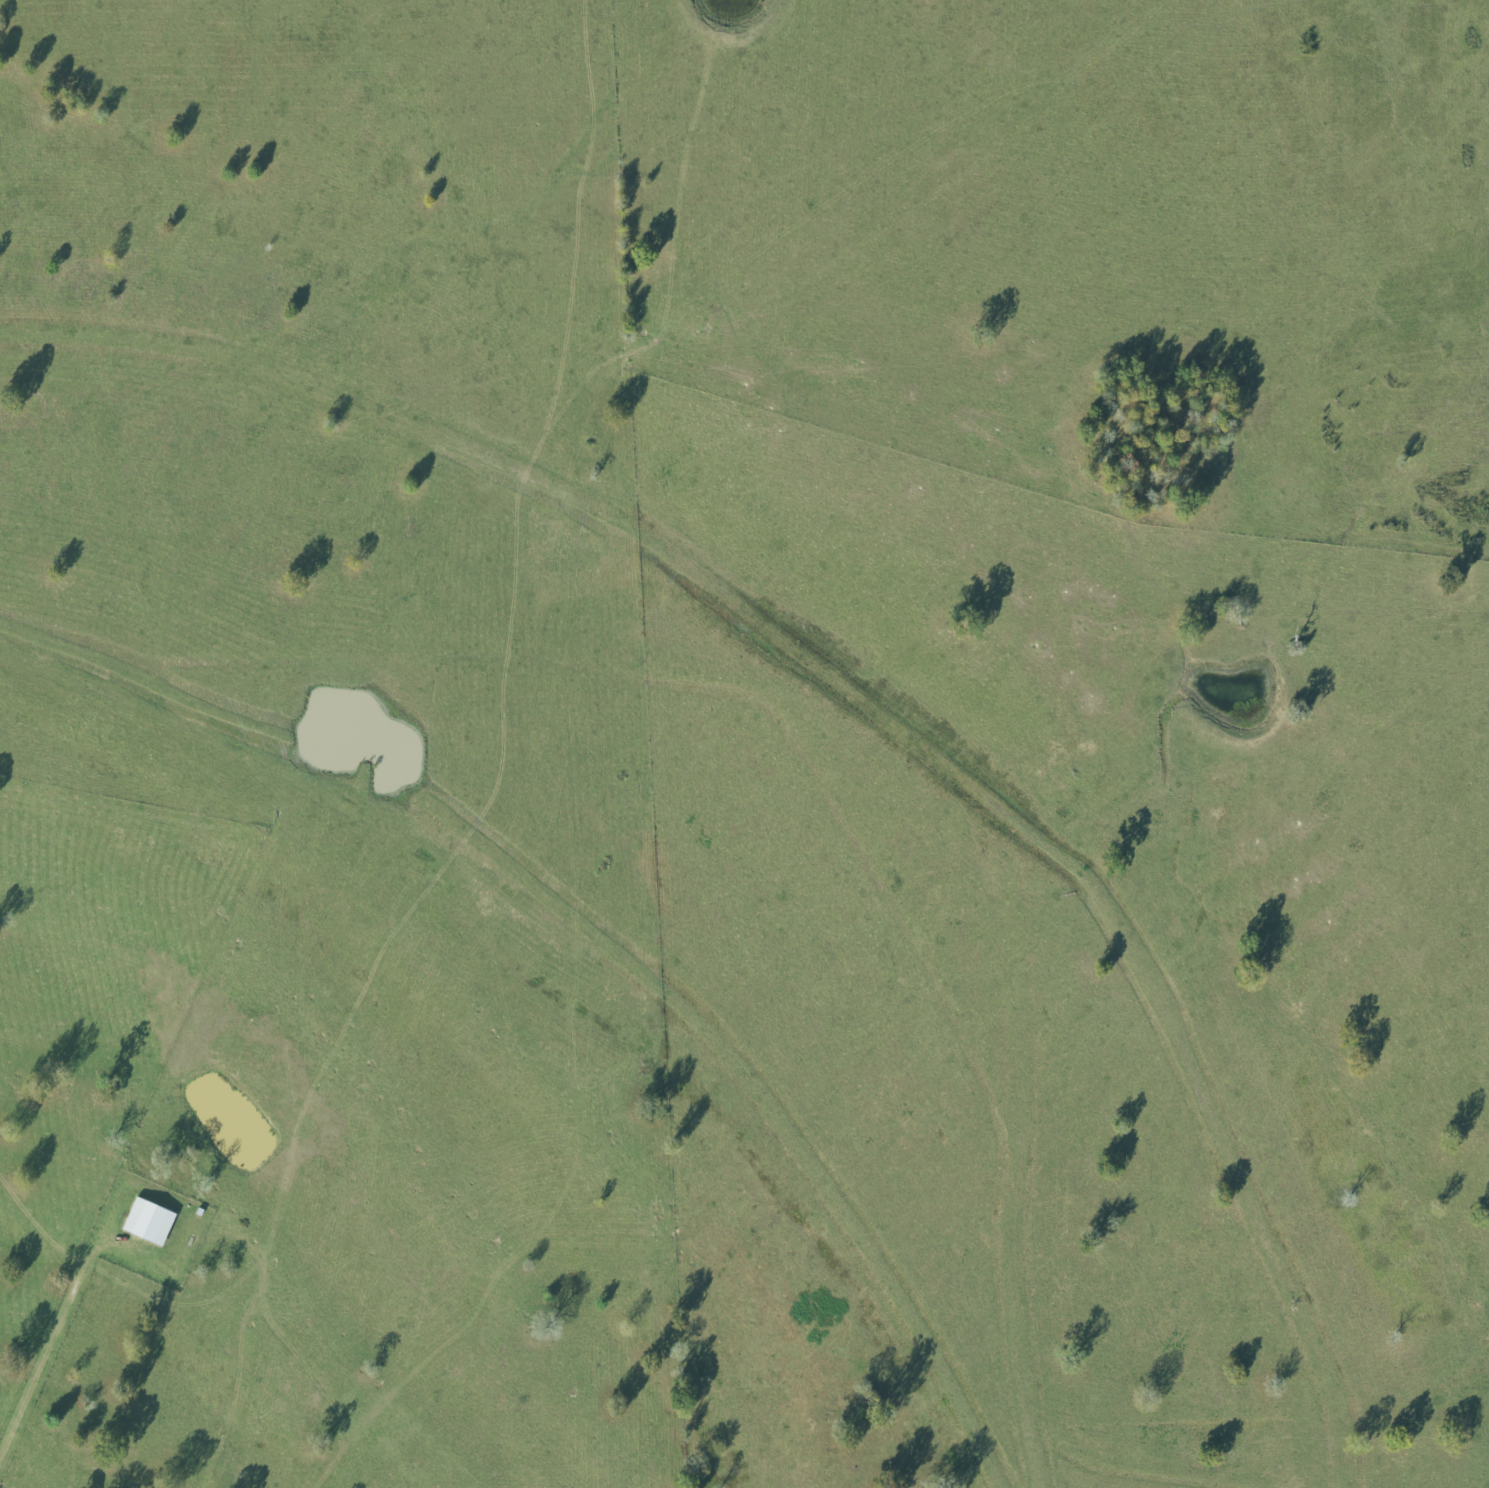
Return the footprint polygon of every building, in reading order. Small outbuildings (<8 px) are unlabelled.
[(140,1197),(127,1231),(168,1246),(181,1213),(140,1197)]
